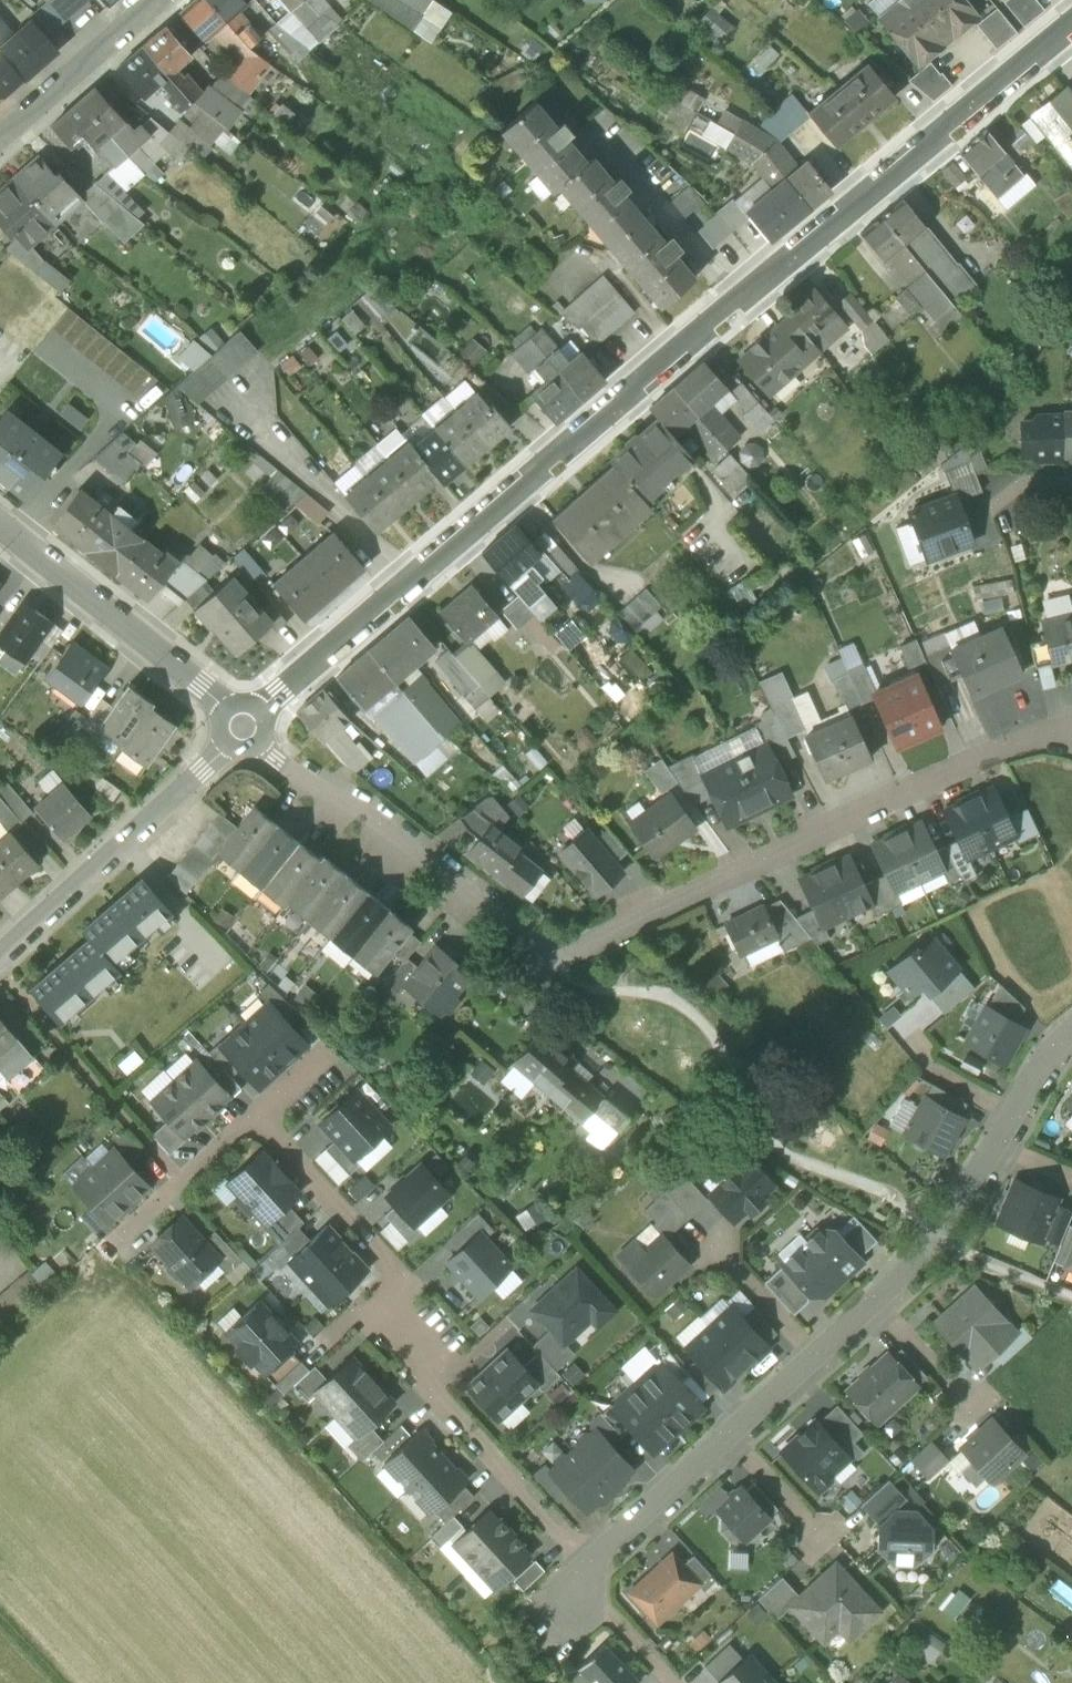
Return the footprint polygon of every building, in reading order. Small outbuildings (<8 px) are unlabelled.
[(57,29),(89,1),(88,0),(49,0),(39,9),(56,28),(57,29)] [(249,49),(207,0),(194,0),(180,12),(205,41),(214,33),(238,60),(229,72),(249,88),(258,77),(259,78),(260,75),(259,75),(268,63),(249,49)] [(249,49),(261,38),(237,12),(246,4),(243,0),(207,0),(249,49)] [(304,1),(303,0),(282,0),(292,11),(294,11),(308,27),(323,14),(304,1)] [(362,13),(369,2),(366,0),(343,0),(362,13)] [(433,0),(366,0),(369,2),(412,31),(433,0)] [(919,66),(944,45),(940,40),(950,32),(954,37),(979,17),(968,4),(970,3),(967,0),(898,0),(899,1),(879,18),(889,31),(888,32),(907,54),(908,53),(919,66)] [(1025,27),(1045,10),(1037,0),(1007,0),(1004,2),(1025,27)] [(719,42),(734,28),(714,6),(699,20),(719,42)] [(977,25),(997,50),(1017,33),(997,8),(977,25)] [(18,33),(32,49),(48,35),(56,28),(39,9),(34,13),(14,28),(18,33)] [(292,11),(276,25),(295,38),(308,27),(294,11),(292,11)] [(12,38),(0,24),(0,48),(12,38)] [(191,102),(191,101),(202,92),(202,91),(188,75),(184,78),(176,69),(192,55),(167,25),(142,46),(191,102)] [(314,52),(295,38),(276,25),(267,33),(297,67),(314,52)] [(944,45),(954,37),(950,32),(940,40),(944,45)] [(0,48),(0,52),(24,80),(43,62),(32,49),(18,33),(12,38),(0,48)] [(59,48),(48,35),(32,49),(43,62),(59,48)] [(181,110),(191,102),(142,46),(119,67),(144,98),(161,84),(168,92),(165,95),(178,112),(181,110)] [(0,52),(0,94),(3,97),(24,80),(0,52)] [(644,63),(639,70),(635,78),(643,82),(682,104),(674,118),(688,126),(696,112),(704,99),(690,91),(644,63)] [(909,81),(934,102),(953,86),(942,73),(941,74),(931,63),(909,81)] [(811,118),(836,147),(895,97),(868,64),(808,114),(811,118)] [(212,87),(239,109),(250,95),(223,74),(212,87)] [(117,166),(128,157),(138,148),(140,146),(121,125),(124,122),(126,121),(96,87),(71,109),(64,115),(83,136),(95,150),(100,145),(117,166)] [(206,87),(202,91),(202,92),(191,101),(212,117),(213,117),(221,124),(233,108),(206,87)] [(1071,166),(1071,95),(1067,88),(1037,111),(1052,129),(1046,133),(1071,166)] [(791,96),(772,111),(775,114),(793,99),(791,96)] [(793,99),(775,114),(774,115),(790,135),(811,118),(808,114),(795,97),(793,99)] [(181,110),(191,121),(197,110),(199,108),(191,102),(181,110)] [(599,226),(614,244),(643,218),(622,194),(628,189),(620,178),(613,184),(591,159),(586,164),(564,139),(571,133),(563,124),(557,129),(535,103),(504,130),(519,147),(517,149),(539,175),(541,173),(556,191),(562,186),(576,202),(573,205),(595,230),(599,226)] [(240,113),(233,108),(221,124),(227,129),(240,113)] [(779,145),(790,135),(774,115),(775,114),(772,111),(758,132),(776,142),(779,145)] [(1032,116),(1046,133),(1052,129),(1037,111),(1032,116)] [(70,148),(83,136),(64,115),(51,126),(70,148)] [(149,138),(157,145),(167,134),(169,132),(150,117),(139,126),(149,138)] [(133,132),(124,122),(121,125),(140,146),(149,138),(139,126),(133,132)] [(167,134),(188,153),(199,142),(178,122),(169,132),(167,134)] [(734,134),(765,152),(776,142),(758,132),(741,122),(734,134)] [(960,153),(978,175),(1004,153),(986,131),(960,153)] [(188,153),(167,134),(157,145),(178,165),(188,153)] [(726,148),(753,163),(765,152),(734,134),(726,148)] [(779,145),(776,142),(765,152),(810,207),(831,190),(807,162),(799,169),(779,145)] [(155,165),(138,148),(128,157),(143,175),(155,165)] [(810,207),(765,152),(753,163),(775,188),(748,212),(772,239),(780,233),(779,233),(810,207)] [(978,175),(988,187),(1014,165),(1004,153),(978,175)] [(14,179),(15,180),(55,226),(82,203),(84,201),(80,196),(59,171),(55,174),(38,155),(21,169),(23,171),(14,179)] [(941,171),(955,188),(965,180),(952,163),(941,171)] [(998,197),(1010,187),(1023,176),(1022,174),(1014,165),(988,187),(997,198),(998,197)] [(13,177),(14,179),(23,171),(21,169),(13,177)] [(82,203),(102,224),(121,206),(131,197),(108,171),(94,184),(80,196),(84,201),(82,203)] [(1026,172),(1022,174),(1023,176),(1010,187),(1019,198),(1036,185),(1026,172)] [(55,226),(15,180),(0,193),(0,222),(11,234),(14,231),(18,236),(29,249),(32,246),(55,226)] [(711,250),(733,232),(717,214),(703,196),(692,186),(671,203),(711,250)] [(1010,187),(998,197),(1007,208),(1019,198),(1010,187)] [(733,200),(717,214),(733,232),(749,219),(733,200)] [(881,217),(904,246),(925,229),(902,200),(881,217)] [(884,263),(893,255),(904,246),(881,217),(860,234),(884,263)] [(665,243),(643,218),(614,244),(629,262),(624,266),(646,291),(650,287),(666,305),(696,279),(673,253),(679,248),(671,238),(665,243)] [(956,267),(925,229),(904,246),(926,273),(935,284),(936,283),(956,267)] [(12,254),(33,271),(44,261),(32,246),(29,249),(18,236),(5,248),(12,254)] [(926,273),(904,246),(893,255),(914,282),(915,283),(926,273)] [(33,271),(59,292),(68,281),(44,261),(33,271)] [(936,283),(954,305),(976,287),(958,265),(956,267),(936,283)] [(935,284),(926,273),(915,283),(923,293),(935,284)] [(561,315),(598,345),(632,316),(602,280),(561,315)] [(954,305),(936,283),(935,284),(923,293),(915,283),(914,282),(909,287),(937,320),(954,305)] [(791,317),(809,339),(838,315),(814,286),(785,310),(791,317)] [(896,298),(912,317),(922,309),(906,290),(896,298)] [(838,304),(860,331),(874,320),(851,293),(838,304)] [(62,338),(78,316),(68,308),(51,329),(62,338)] [(397,312),(391,326),(412,335),(418,320),(397,312)] [(847,327),(838,315),(809,339),(819,351),(847,327)] [(72,346),(89,325),(78,316),(62,338),(72,346)] [(778,328),(807,361),(819,351),(809,339),(791,317),(778,328)] [(82,354),(99,333),(89,325),(72,346),(82,354)] [(740,361),(769,394),(807,361),(778,328),(765,340),(763,337),(752,347),(754,349),(740,361)] [(542,329),(530,339),(547,359),(559,349),(542,329)] [(240,332),(229,341),(247,361),(258,351),(240,332)] [(93,362),(109,341),(99,333),(82,354),(93,362)] [(535,370),(547,359),(530,339),(518,349),(535,370)] [(103,370),(120,349),(109,341),(93,362),(103,370)] [(237,369),(247,361),(229,341),(219,349),(237,369)] [(113,378),(130,358),(120,349),(103,370),(113,378)] [(227,378),(237,369),(219,349),(209,358),(227,378)] [(547,359),(559,373),(582,400),(606,380),(584,353),(572,363),(559,349),(547,359)] [(123,387),(140,366),(130,358),(113,378),(123,387)] [(217,387),(227,378),(209,358),(199,367),(217,387)] [(704,362),(673,388),(696,415),(707,405),(726,388),(704,362)] [(140,366),(123,387),(134,395),(150,374),(140,366)] [(207,395),(217,387),(199,367),(189,375),(207,395)] [(555,423),(582,400),(559,373),(532,396),(555,423)] [(197,404),(207,395),(189,375),(176,387),(177,387),(197,404)] [(469,381),(446,400),(456,412),(479,392),(469,381)] [(742,416),(758,434),(774,421),(741,383),(730,394),(746,412),(742,416)] [(704,423),(696,415),(673,388),(649,409),(659,420),(672,435),(673,435),(687,423),(693,431),(692,432),(716,459),(727,449),(723,444),(704,423)] [(479,392),(456,412),(485,446),(487,449),(513,427),(494,405),(492,407),(479,392)] [(423,416),(424,417),(435,430),(456,412),(446,400),(445,398),(423,416)] [(68,404),(60,414),(79,429),(87,419),(68,404)] [(704,423),(715,413),(707,405),(696,415),(704,423)] [(7,409),(0,418),(0,480),(25,500),(62,453),(7,409)] [(477,452),(485,446),(456,412),(435,430),(464,464),(466,466),(479,454),(477,452)] [(704,423),(723,444),(734,435),(715,413),(704,423)] [(1064,421),(1064,456),(1071,456),(1071,453),(1071,413),(1063,413),(1064,421)] [(424,417),(403,435),(410,443),(409,443),(414,448),(435,430),(424,417)] [(659,420),(649,428),(684,468),(694,459),(673,435),(672,435),(659,420)] [(1022,457),(1064,456),(1064,421),(1021,422),(1022,457)] [(610,462),(613,465),(641,497),(657,483),(661,488),(684,468),(649,428),(637,438),(634,435),(625,443),(628,446),(610,462)] [(377,448),(388,461),(409,443),(410,443),(403,435),(399,429),(377,447),(377,448)] [(457,470),(464,464),(435,430),(414,448),(438,476),(440,478),(444,484),(458,472),(457,470)] [(114,473),(126,483),(141,464),(127,453),(136,444),(123,433),(92,459),(112,475),(114,473)] [(738,439),(734,435),(723,444),(727,449),(738,439)] [(414,448),(409,443),(388,461),(416,493),(419,496),(432,485),(430,482),(438,476),(414,448)] [(377,448),(377,447),(376,445),(354,463),(367,479),(388,461),(377,448)] [(970,462),(976,475),(988,470),(978,446),(966,450),(970,462)] [(713,471),(731,491),(749,476),(731,455),(713,471)] [(409,500),(416,493),(388,461),(367,479),(395,511),(398,514),(411,503),(409,500)] [(955,496),(957,501),(982,491),(976,475),(970,462),(944,472),(954,496),(955,496)] [(646,502),(641,497),(613,465),(551,519),(586,558),(615,533),(619,538),(633,525),(628,520),(647,504),(646,502)] [(430,482),(432,485),(440,478),(438,476),(430,482)] [(389,517),(395,511),(367,479),(345,497),(375,533),(391,520),(389,517)] [(641,497),(646,502),(661,488),(657,483),(641,497)] [(51,524),(116,574),(142,540),(78,490),(51,524)] [(409,500),(411,503),(419,496),(416,493),(409,500)] [(295,504),(320,524),(331,514),(307,494),(295,504)] [(909,512),(927,559),(972,542),(957,501),(955,496),(954,496),(909,512)] [(115,505),(109,513),(125,527),(132,519),(115,505)] [(482,553),(507,582),(522,569),(540,553),(516,525),(482,553)] [(273,585),(304,621),(366,569),(335,533),(273,585)] [(176,566),(142,540),(116,574),(149,600),(163,583),(176,566)] [(544,556),(567,581),(579,570),(556,545),(551,549),(544,556)] [(232,559),(251,581),(264,570),(244,549),(232,559)] [(163,583),(184,600),(205,582),(222,567),(211,558),(196,573),(184,563),(179,569),(176,566),(163,583)] [(553,606),(522,569),(507,582),(518,595),(534,614),(538,619),(553,606)] [(213,626),(238,655),(270,627),(271,626),(259,612),(230,579),(214,593),(193,611),(209,629),(213,626)] [(184,600),(193,611),(214,593),(205,582),(184,600)] [(617,613),(634,632),(664,606),(647,587),(646,588),(617,613)] [(441,613),(466,642),(497,616),(474,590),(463,600),(460,596),(441,613)] [(500,610),(516,629),(534,614),(518,595),(500,610)] [(270,627),(276,634),(288,624),(270,603),(259,612),(271,626),(270,627)] [(28,657),(52,623),(35,611),(33,614),(21,605),(0,635),(0,644),(9,650),(12,646),(28,657)] [(409,616),(387,635),(400,651),(401,649),(415,665),(435,647),(409,616)] [(1052,664),(1071,659),(1071,618),(1043,625),(1046,639),(1052,664)] [(973,620),(952,630),(955,641),(949,643),(951,646),(953,649),(951,650),(962,675),(971,696),(1021,674),(1001,627),(980,636),(973,620)] [(63,631),(52,623),(28,657),(38,665),(63,631)] [(945,633),(949,643),(955,641),(952,630),(945,633)] [(918,644),(924,658),(951,646),(949,643),(945,633),(918,644)] [(394,681),(409,698),(423,685),(424,685),(415,675),(409,669),(415,665),(401,649),(400,651),(387,635),(369,651),(394,681)] [(910,671),(927,663),(924,658),(918,644),(915,638),(899,646),(910,671)] [(1029,644),(1035,668),(1052,664),(1046,639),(1029,644)] [(46,676),(82,702),(106,669),(70,643),(46,676)] [(951,646),(924,658),(927,663),(937,686),(962,675),(951,650),(953,649),(951,646)] [(463,720),(490,697),(459,662),(450,652),(448,649),(436,659),(466,694),(451,706),(463,720)] [(473,649),(459,662),(490,697),(494,701),(504,693),(488,675),(493,671),(473,649)] [(336,678),(362,708),(366,705),(394,681),(369,651),(368,651),(336,678)] [(847,669),(848,673),(862,703),(874,698),(872,693),(876,692),(863,662),(847,669)] [(847,710),(862,703),(848,673),(833,680),(847,710)] [(917,673),(891,685),(892,687),(918,675),(917,673)] [(874,698),(896,747),(940,727),(918,675),(892,687),(891,685),(876,692),(872,693),(874,698)] [(366,705),(414,761),(445,735),(433,725),(430,723),(409,698),(394,681),(366,705)] [(99,727),(122,744),(123,745),(151,707),(154,704),(128,685),(112,706),(98,726),(99,727)] [(447,712),(423,685),(409,698),(430,723),(433,725),(447,712)] [(297,712),(323,742),(340,727),(349,720),(323,690),(297,712)] [(102,698),(86,719),(81,727),(93,736),(99,727),(98,726),(112,706),(102,698)] [(771,708),(776,718),(786,738),(786,737),(804,729),(790,699),(771,708)] [(176,725),(151,707),(123,745),(122,744),(120,747),(146,766),(176,725)] [(68,745),(81,727),(86,719),(74,711),(56,736),(68,745)] [(433,725),(445,735),(458,726),(447,712),(433,725)] [(812,754),(823,779),(871,758),(852,715),(812,733),(820,750),(812,754)] [(795,754),(786,737),(786,738),(776,718),(756,728),(765,745),(766,745),(776,763),(795,754)] [(356,746),(340,727),(323,742),(339,761),(356,746)] [(804,737),(812,754),(820,750),(812,733),(804,737)] [(765,745),(735,760),(758,808),(772,801),(775,802),(788,796),(789,791),(776,763),(766,745),(765,745)] [(339,761),(354,773),(369,761),(356,746),(339,761)] [(695,758),(669,771),(677,782),(693,804),(712,795),(703,776),(704,775),(695,758)] [(661,794),(677,782),(669,771),(661,760),(644,772),(661,794)] [(744,815),(758,808),(735,760),(704,775),(703,776),(712,795),(726,823),(730,824),(743,818),(744,815)] [(50,794),(64,783),(52,769),(37,780),(50,794)] [(92,787),(112,801),(120,790),(100,776),(92,787)] [(34,808),(61,839),(90,814),(64,783),(50,794),(34,808)] [(0,793),(0,797),(22,822),(33,812),(9,785),(0,793)] [(992,788),(968,799),(991,847),(1013,836),(1015,836),(1006,818),(992,788)] [(634,827),(654,856),(694,827),(672,794),(645,813),(648,817),(634,827)] [(480,802),(489,813),(499,804),(493,798),(492,796),(486,797),(480,802)] [(22,822),(0,797),(0,821),(5,828),(9,833),(10,832),(6,827),(17,818),(21,823),(22,822)] [(968,858),(991,847),(968,799),(944,810),(958,840),(967,858),(968,858)] [(459,817),(468,829),(474,824),(483,817),(489,813),(480,802),(459,817)] [(221,849),(242,866),(276,824),(255,807),(253,806),(236,827),(237,828),(228,839),(220,849),(221,849)] [(1018,812),(1031,838),(1039,834),(1026,808),(1018,812)] [(1013,836),(1017,844),(1031,838),(1018,812),(1006,818),(1015,836),(1013,836)] [(219,813),(210,824),(228,839),(237,828),(236,827),(219,813)] [(467,852),(498,875),(516,852),(521,846),(483,817),(474,824),(483,831),(467,852)] [(561,828),(572,841),(585,830),(574,817),(561,828)] [(10,832),(21,823),(17,818),(6,827),(10,832)] [(9,833),(5,828),(0,821),(0,841),(9,833)] [(920,822),(896,833),(919,881),(942,870),(943,870),(934,852),(920,822)] [(210,824),(202,835),(221,850),(221,849),(220,849),(228,839),(210,824)] [(298,842),(276,824),(242,866),(264,884),(298,842)] [(559,852),(596,895),(622,873),(614,863),(594,841),(585,830),(572,841),(559,852)] [(594,841),(614,863),(626,853),(607,830),(594,841)] [(0,841),(0,895),(15,882),(37,863),(10,832),(9,833),(0,841)] [(896,892),(919,881),(896,833),(872,844),(886,874),(895,892),(896,892)] [(202,835),(194,845),(212,860),(221,850),(202,835)] [(958,840),(946,846),(960,876),(963,882),(976,876),(968,858),(967,858),(958,840)] [(320,860),(298,842),(264,884),(278,895),(286,902),(289,898),(320,860)] [(194,845),(186,855),(204,870),(212,860),(194,845)] [(947,882),(960,876),(946,846),(934,852),(943,870),(942,870),(947,882)] [(536,867),(516,852),(498,875),(523,895),(525,892),(520,888),(536,867)] [(186,855),(177,865),(196,881),(204,870),(186,855)] [(323,856),(320,860),(289,898),(311,916),(345,874),(323,856)] [(848,856),(824,867),(847,915),(870,904),(871,904),(862,886),(848,856)] [(185,894),(196,881),(177,865),(168,877),(185,894)] [(542,870),(536,867),(520,888),(525,892),(542,870)] [(824,926),(847,915),(824,867),(800,879),(814,909),(823,927),(824,926)] [(367,892),(345,874),(311,916),(333,934),(367,892)] [(886,874),(874,880),(888,910),(901,904),(896,892),(895,892),(886,874)] [(83,931),(90,939),(110,962),(169,911),(142,880),(83,931)] [(875,916),(888,910),(874,880),(862,886),(871,904),(870,904),(875,916)] [(389,909),(367,892),(333,934),(355,952),(389,909)] [(783,951),(811,938),(795,918),(779,899),(763,907),(774,932),(783,951)] [(740,955),(744,953),(759,946),(756,940),(774,932),(763,907),(762,906),(726,924),(740,955)] [(412,928),(389,909),(355,952),(378,970),(382,965),(407,933),(412,928)] [(814,909),(795,918),(811,938),(817,944),(830,938),(824,926),(823,927),(814,909)] [(783,951),(774,932),(756,940),(759,946),(744,953),(751,966),(783,951)] [(382,965),(393,973),(406,958),(419,943),(407,933),(382,965)] [(915,950),(913,948),(888,970),(910,996),(921,987),(923,985),(930,993),(958,969),(932,938),(918,950),(917,949),(915,950)] [(117,971),(110,962),(90,939),(31,990),(58,1021),(117,971)] [(442,1010),(448,1014),(458,1001),(452,997),(467,979),(451,966),(454,962),(435,947),(418,967),(405,984),(406,984),(440,1012),(442,1010)] [(418,967),(406,958),(393,973),(382,985),(396,997),(406,984),(405,984),(418,967)] [(974,988),(958,969),(930,993),(928,995),(944,1013),(974,988)] [(269,1003),(289,1026),(300,1015),(268,983),(257,993),(268,1004),(269,1003)] [(987,1007),(1015,1023),(1024,1007),(1000,984),(987,1007)] [(921,987),(928,995),(930,993),(923,985),(921,987)] [(268,1004),(245,1025),(282,1066),(306,1044),(289,1026),(269,1003),(268,1004)] [(967,1042),(1004,1064),(1015,1044),(1011,1042),(1020,1026),(1015,1023),(987,1007),(985,1006),(972,1029),(974,1030),(967,1042)] [(894,1008),(879,1021),(887,1031),(903,1018),(894,1008)] [(16,1037),(0,1019),(0,1051),(16,1037)] [(258,1087),(282,1066),(245,1025),(223,1046),(221,1047),(240,1068),(258,1087)] [(515,1061),(546,1088),(566,1065),(572,1058),(541,1032),(515,1061)] [(0,1051),(0,1070),(4,1075),(7,1078),(32,1056),(16,1037),(0,1051)] [(210,1055),(223,1068),(230,1076),(240,1068),(221,1047),(223,1046),(219,1042),(208,1052),(210,1055)] [(204,1061),(216,1074),(223,1068),(210,1055),(204,1061)] [(197,1060),(174,1081),(208,1119),(213,1114),(211,1111),(228,1095),(229,1095),(213,1077),(197,1060)] [(546,1088),(566,1105),(585,1082),(566,1065),(546,1088)] [(230,1077),(230,1076),(223,1068),(216,1074),(213,1077),(229,1095),(228,1095),(231,1098),(241,1088),(230,1077)] [(203,1123),(208,1119),(174,1081),(151,1102),(167,1120),(183,1137),(200,1121),(203,1123)] [(601,1096),(585,1082),(566,1105),(582,1118),(601,1096)] [(925,1096),(960,1115),(966,1103),(932,1084),(925,1096)] [(335,1139),(352,1158),(354,1157),(388,1126),(356,1091),(321,1124),(335,1139)] [(582,1118),(605,1138),(624,1115),(601,1096),(582,1118)] [(925,1096),(907,1129),(915,1134),(913,1139),(915,1146),(921,1149),(928,1147),(942,1155),(963,1117),(960,1115),(925,1096)] [(151,1135),(169,1154),(185,1139),(183,1137),(167,1120),(151,1135)] [(904,1134),(913,1139),(915,1134),(907,1129),(904,1134)] [(114,1140),(132,1160),(142,1151),(124,1131),(114,1140)] [(325,1149),(348,1175),(360,1164),(354,1157),(352,1158),(335,1139),(325,1149)] [(114,1149),(94,1168),(127,1204),(148,1186),(114,1149)] [(337,1185),(348,1175),(325,1149),(314,1159),(337,1185)] [(264,1220),(265,1222),(286,1202),(297,1193),(261,1154),(229,1183),(240,1194),(236,1197),(252,1214),(255,1211),(264,1220)] [(709,1195),(734,1221),(735,1220),(747,1209),(750,1212),(763,1200),(760,1197),(772,1186),(773,1185),(749,1158),(709,1195)] [(395,1205),(413,1225),(414,1224),(448,1193),(421,1164),(406,1178),(404,1177),(392,1188),(394,1189),(387,1196),(395,1205)] [(107,1223),(127,1204),(94,1168),(73,1187),(107,1223)] [(358,1199),(375,1185),(366,1174),(349,1188),(358,1199)] [(684,1174),(664,1192),(688,1218),(708,1200),(684,1174)] [(226,1206),(236,1197),(240,1194),(229,1183),(224,1177),(211,1189),(226,1206)] [(1030,1237),(1041,1241),(1043,1237),(1056,1204),(1059,1198),(1045,1192),(1040,1194),(1032,1191),(1030,1186),(1016,1181),(998,1223),(1010,1228),(1004,1242),(1024,1250),(1030,1237)] [(668,1236),(688,1218),(664,1192),(644,1210),(655,1221),(668,1236)] [(260,1224),(279,1244),(298,1226),(304,1222),(286,1202),(265,1222),(264,1220),(260,1224)] [(1061,1244),(1070,1224),(1071,1219),(1071,1211),(1056,1204),(1043,1237),(1061,1244)] [(389,1221),(408,1242),(420,1231),(414,1224),(413,1225),(395,1205),(384,1216),(389,1221)] [(446,1240),(457,1252),(461,1248),(462,1249),(479,1233),(484,1238),(492,1231),(476,1213),(446,1240)] [(182,1277),(188,1285),(214,1261),(218,1258),(203,1241),(181,1217),(151,1244),(168,1262),(168,1269),(175,1277),(182,1277)] [(408,1242),(389,1221),(380,1230),(399,1250),(408,1242)] [(655,1221),(634,1241),(643,1251),(661,1235),(665,1239),(668,1236),(655,1221)] [(841,1238),(858,1257),(876,1240),(859,1221),(841,1238)] [(1070,1224),(1061,1244),(1055,1261),(1068,1267),(1071,1258),(1070,1257),(1071,1253),(1071,1225),(1070,1224)] [(268,1254),(281,1268),(288,1261),(310,1240),(298,1226),(279,1244),(268,1254)] [(288,1261),(329,1305),(367,1270),(327,1226),(310,1240),(288,1261)] [(214,1261),(226,1274),(241,1260),(214,1231),(203,1241),(218,1258),(214,1261)] [(822,1290),(826,1294),(857,1266),(854,1263),(859,1258),(858,1257),(841,1238),(835,1232),(817,1231),(806,1241),(800,1234),(778,1254),(784,1261),(781,1264),(783,1266),(808,1293),(812,1290),(822,1290)] [(484,1238),(479,1233),(462,1249),(461,1248),(457,1252),(446,1261),(478,1296),(500,1276),(495,1272),(506,1262),(484,1238)] [(618,1256),(653,1294),(687,1264),(665,1239),(661,1235),(643,1251),(634,1241),(618,1256)] [(495,1272),(500,1276),(510,1267),(506,1262),(495,1272)] [(765,1283),(793,1314),(807,1301),(808,1293),(783,1266),(765,1283)] [(550,1329),(563,1343),(564,1342),(560,1337),(570,1327),(575,1332),(590,1318),(597,1325),(613,1310),(576,1269),(532,1309),(550,1329)] [(35,1297),(44,1289),(28,1270),(19,1278),(35,1297)] [(26,1305),(35,1297),(19,1278),(10,1286),(26,1305)] [(16,1313),(26,1305),(10,1286),(0,1294),(16,1313)] [(964,1355),(977,1368),(993,1354),(1016,1333),(1015,1332),(997,1312),(991,1312),(982,1303),(983,1297),(974,1287),(935,1323),(960,1350),(962,1349),(966,1354),(964,1355)] [(16,1313),(0,1294),(0,1295),(0,1313),(7,1321),(16,1313)] [(991,1312),(997,1312),(983,1297),(982,1303),(991,1312)] [(252,1360),(265,1374),(291,1350),(298,1344),(259,1301),(225,1331),(238,1345),(235,1348),(249,1363),(252,1360)] [(731,1306),(708,1327),(744,1366),(767,1345),(766,1344),(742,1317),(731,1306)] [(742,1317),(766,1344),(777,1334),(753,1307),(742,1317)] [(993,1354),(1002,1363),(1031,1337),(1021,1326),(1015,1332),(1016,1333),(993,1354)] [(560,1337),(564,1342),(575,1332),(570,1327),(560,1337)] [(721,1387),(744,1366),(708,1327),(686,1348),(696,1359),(720,1386),(721,1387)] [(532,1345),(538,1352),(555,1370),(574,1353),(564,1342),(563,1343),(550,1329),(532,1345)] [(633,1379),(656,1358),(645,1345),(622,1366),(633,1379)] [(890,1358),(916,1386),(926,1376),(900,1349),(890,1358)] [(283,1394),(292,1385),(309,1370),(291,1350),(265,1374),(283,1394)] [(467,1386),(497,1419),(535,1384),(537,1383),(522,1367),(506,1350),(467,1386)] [(679,1383),(689,1374),(685,1370),(685,1369),(669,1351),(658,1362),(661,1366),(662,1365),(679,1383)] [(559,1375),(555,1370),(538,1352),(522,1367),(537,1383),(535,1384),(541,1391),(559,1375)] [(864,1414),(871,1415),(881,1405),(887,1412),(916,1386),(890,1358),(887,1355),(848,1390),(860,1403),(859,1409),(864,1414)] [(315,1393),(335,1415),(373,1381),(352,1358),(327,1380),(314,1392),(315,1393)] [(696,1359),(685,1369),(685,1370),(689,1374),(709,1396),(720,1386),(696,1359)] [(651,1367),(635,1383),(677,1428),(701,1406),(679,1383),(662,1365),(661,1366),(659,1368),(651,1367)] [(314,1366),(309,1370),(292,1385),(307,1401),(315,1393),(314,1392),(327,1380),(314,1366)] [(394,1403),(373,1381),(335,1415),(355,1437),(356,1438),(369,1426),(394,1403)] [(652,1451),(677,1428),(635,1383),(618,1398),(617,1406),(615,1408),(614,1409),(631,1427),(652,1451)] [(611,1404),(601,1414),(621,1436),(631,1427),(614,1409),(615,1408),(611,1404)] [(877,1421),(887,1412),(881,1405),(871,1415),(877,1421)] [(844,1432),(852,1441),(862,1432),(838,1406),(818,1423),(834,1441),(844,1432)] [(622,1437),(621,1436),(601,1414),(589,1425),(595,1431),(596,1430),(611,1447),(622,1437)] [(781,1452),(818,1493),(830,1482),(831,1473),(847,1458),(849,1457),(834,1441),(818,1423),(815,1420),(781,1452)] [(961,1470),(976,1486),(987,1476),(992,1481),(1023,1453),(993,1420),(962,1448),(972,1460),(961,1470)] [(383,1441),(371,1451),(380,1461),(409,1434),(400,1425),(383,1441)] [(347,1444),(362,1460),(371,1451),(383,1441),(369,1426),(356,1438),(355,1437),(347,1444)] [(384,1463),(407,1489),(442,1456),(429,1443),(431,1441),(421,1429),(384,1463)] [(578,1446),(573,1451),(609,1491),(632,1470),(611,1447),(596,1430),(595,1431),(590,1435),(585,1435),(579,1441),(578,1446)] [(849,1457),(857,1457),(862,1452),(852,1441),(844,1432),(834,1441),(849,1457)] [(910,1460),(928,1479),(943,1466),(949,1460),(931,1441),(910,1460)] [(972,1460),(962,1448),(949,1460),(943,1466),(952,1468),(958,1473),(961,1470),(972,1460)] [(1043,1461),(1033,1450),(1022,1461),(1033,1472),(1043,1461)] [(586,1511),(609,1491),(573,1451),(567,1456),(562,1456),(556,1462),(555,1467),(551,1471),(550,1472),(568,1492),(586,1511)] [(455,1470),(442,1456),(407,1489),(430,1514),(467,1480),(456,1468),(455,1470)] [(856,1468),(847,1458),(831,1473),(840,1483),(856,1468)] [(533,1476),(557,1502),(568,1492),(550,1472),(551,1471),(545,1465),(533,1476)] [(887,1499),(897,1499),(901,1495),(888,1480),(878,1489),(887,1499)] [(744,1492),(768,1518),(777,1509),(754,1483),(744,1492)] [(718,1509),(731,1497),(719,1484),(696,1505),(708,1518),(718,1509)] [(465,1486),(436,1513),(445,1523),(474,1496),(465,1486)] [(742,1535),(745,1539),(768,1518),(744,1492),(741,1488),(731,1497),(718,1509),(725,1518),(722,1521),(722,1530),(729,1538),(738,1538),(742,1535)] [(851,1489),(839,1500),(851,1512),(862,1501),(851,1489)] [(861,1504),(871,1514),(887,1499),(878,1489),(861,1504)] [(906,1500),(901,1495),(897,1499),(887,1499),(871,1514),(879,1524),(894,1510),(906,1500)] [(892,1563),(914,1564),(920,1559),(931,1549),(932,1527),(917,1511),(894,1510),(879,1524),(878,1525),(877,1547),(887,1557),(892,1563)] [(452,1543),(474,1566),(511,1532),(506,1526),(504,1529),(498,1522),(488,1511),(466,1531),(452,1543)] [(429,1538),(439,1548),(462,1526),(453,1516),(429,1538)] [(500,1520),(498,1522),(504,1529),(506,1526),(500,1520)] [(464,1575),(474,1566),(452,1543),(466,1531),(462,1526),(439,1548),(464,1575)] [(516,1537),(511,1532),(474,1566),(494,1589),(529,1557),(519,1546),(513,1539),(516,1537)] [(522,1543),(516,1537),(513,1539),(519,1546),(522,1543)] [(961,1551),(949,1539),(940,1548),(951,1560),(961,1551)] [(748,1551),(729,1551),(729,1570),(748,1570),(748,1551)] [(628,1592),(657,1624),(701,1584),(683,1565),(672,1552),(628,1592)] [(683,1565),(701,1584),(710,1575),(693,1556),(683,1565)] [(513,1580),(522,1591),(544,1570),(535,1560),(513,1580)] [(823,1641),(838,1627),(846,1620),(857,1631),(879,1611),(836,1564),(800,1597),(790,1606),(791,1606),(823,1641)] [(474,1566),(464,1575),(485,1598),(494,1589),(474,1566)] [(758,1599),(776,1620),(791,1606),(790,1606),(800,1597),(782,1577),(758,1599)] [(938,1607),(953,1620),(971,1599),(959,1588),(954,1594),(951,1591),(938,1607)] [(768,1615),(757,1603),(745,1614),(756,1626),(768,1615)] [(849,1639),(857,1631),(846,1620),(838,1627),(849,1639)] [(703,1629),(689,1642),(696,1651),(711,1638),(703,1629)] [(929,1631),(914,1653),(931,1664),(946,1643),(929,1631)] [(639,1682),(604,1644),(578,1668),(579,1669),(592,1682),(638,1682),(639,1682)] [(704,1666),(719,1682),(744,1660),(729,1644),(704,1666)] [(773,1682),(749,1656),(744,1660),(719,1682),(771,1682),(773,1682)] [(579,1669),(566,1681),(568,1682),(592,1682),(579,1669)] [(896,1672),(888,1682),(910,1682),(896,1672)]
